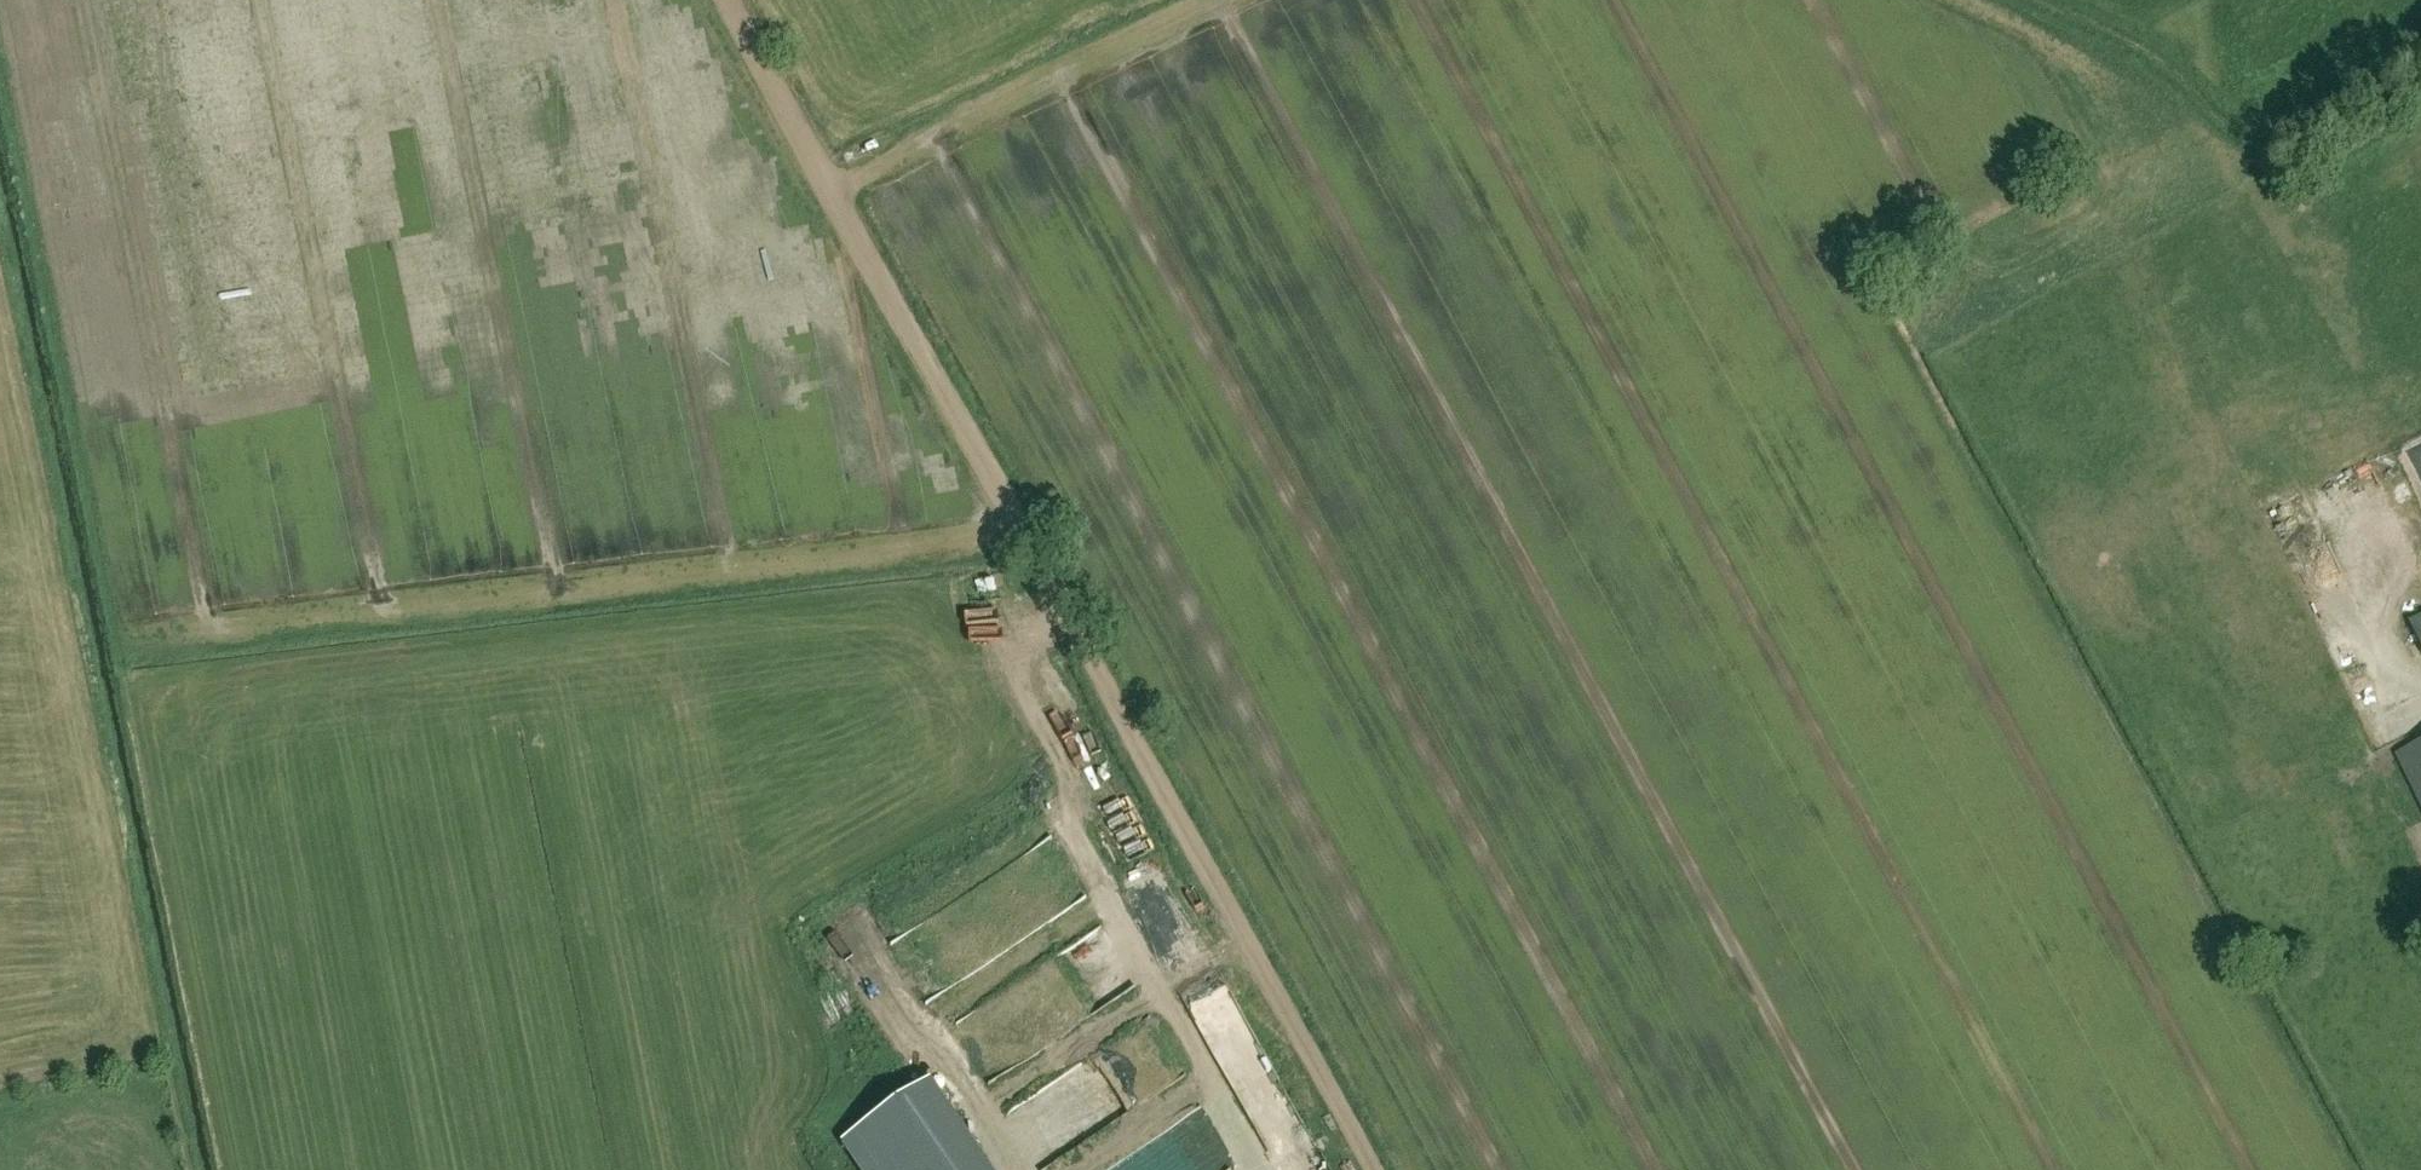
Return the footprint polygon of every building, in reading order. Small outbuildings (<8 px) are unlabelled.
[(2407,587),(2415,604),(2420,601),(2420,580),(2407,587)] [(2407,620),(2420,650),(2420,613),(2407,620)] [(2394,754),(2420,809),(2420,741),(2394,754)] [(1141,1165),(1136,1138),(1102,1145),(1107,1169),(1135,1169),(1134,1166),(1141,1165)]
